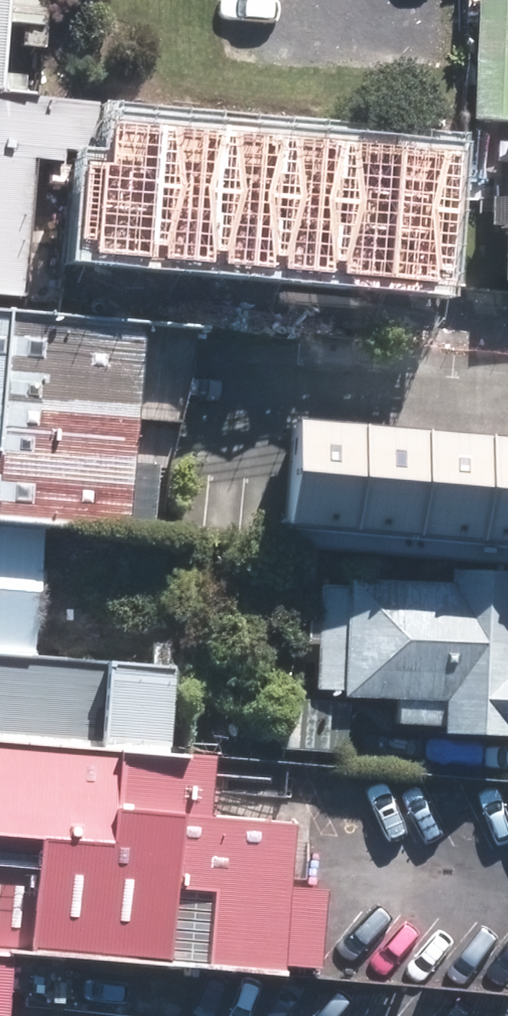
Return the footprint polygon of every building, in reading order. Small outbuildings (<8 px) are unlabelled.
[(5,94),(13,0),(0,0),(0,94),(5,94)] [(507,275),(507,0),(471,0),(469,114),(499,115),(496,274),(507,275)] [(5,94),(0,94),(0,294),(19,296),(31,152),(57,154),(58,142),(93,146),(97,102),(5,94)] [(331,260),(335,212),(297,209),(303,145),(128,130),(121,203),(144,205),(140,252),(160,254),(158,268),(200,272),(200,257),(293,265),(293,256),(331,260)] [(421,279),(346,275),(343,319),(418,323),(421,279)] [(44,525),(122,531),(138,320),(0,309),(0,522),(44,525)] [(285,515),(349,520),(359,414),(294,408),(285,515)] [(349,520),(414,526),(423,419),(359,414),(349,520)] [(414,526),(478,531),(488,425),(423,419),(414,526)] [(507,534),(507,427),(488,425),(478,531),(507,534)] [(34,654),(44,525),(0,522),(0,651),(34,654)] [(442,564),(442,575),(338,572),(338,576),(311,576),(307,681),(335,681),(334,689),(390,691),(388,718),(436,719),(434,728),(507,730),(507,566),(442,564)] [(34,654),(0,651),(0,736),(169,750),(176,665),(34,654)] [(344,696),(278,692),(276,743),(341,747),(344,696)] [(169,750),(0,736),(0,947),(11,948),(284,971),(296,815),(209,808),(214,753),(169,750)] [(0,947),(0,1015),(5,1015),(11,948),(0,947)]
